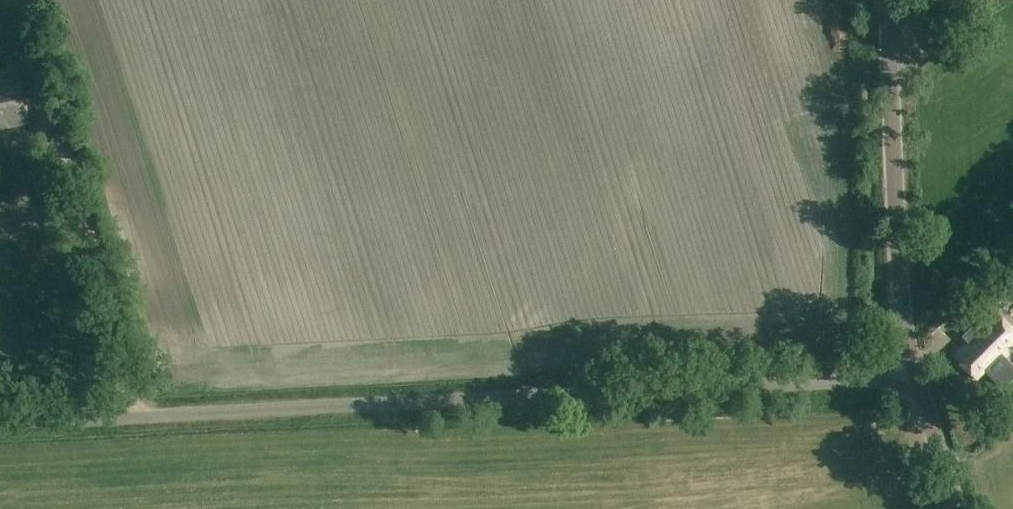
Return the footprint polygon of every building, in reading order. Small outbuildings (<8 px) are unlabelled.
[(28,122),(19,77),(0,80),(0,128),(28,122)] [(990,294),(1004,309),(1012,300),(1012,271),(1004,280),(990,294)] [(1012,349),(1012,330),(996,313),(968,341),(953,356),(976,380),(997,358),(1000,361),(1012,349)]
